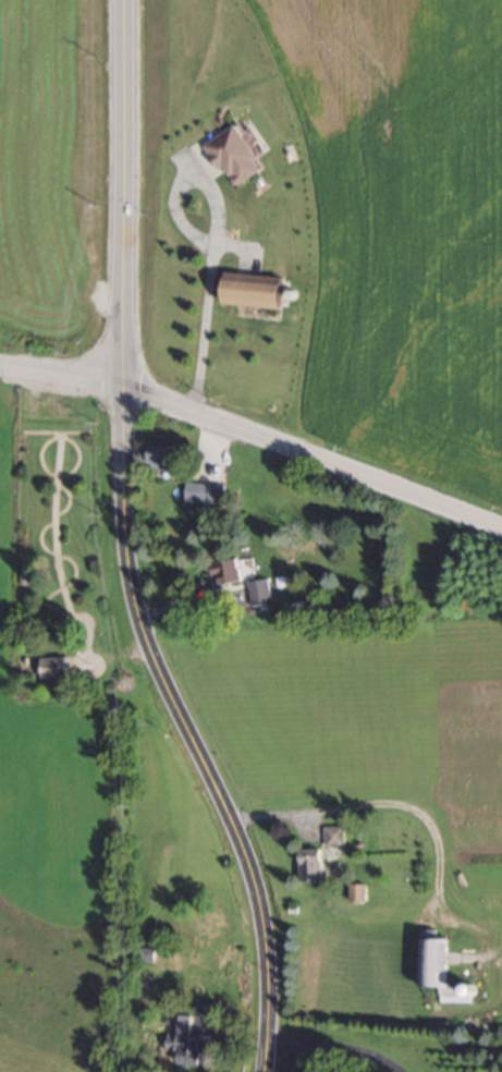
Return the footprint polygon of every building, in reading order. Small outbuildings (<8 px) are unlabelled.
[(263,169),(236,124),(205,142),(231,188),(263,169)] [(225,303),(287,306),(288,275),(227,272),(225,303)] [(178,470),(180,446),(150,442),(147,467),(178,470)] [(182,501),(221,502),(222,484),(183,482),(182,501)] [(210,562),(214,585),(242,581),(239,558),(210,562)] [(269,604),(265,580),(246,582),(250,607),(269,604)] [(38,656),(38,676),(64,676),(64,656),(38,656)] [(323,846),(342,846),(342,826),(323,826),(323,846)] [(299,881),(321,881),(321,849),(299,849),(299,881)] [(348,902),(364,902),(364,884),(348,884),(348,902)] [(439,995),(461,995),(461,983),(449,983),(449,937),(420,937),(420,986),(439,986),(439,995)] [(204,1065),(206,1036),(187,1035),(187,1014),(166,1013),(165,1049),(177,1050),(177,1064),(204,1065)]
